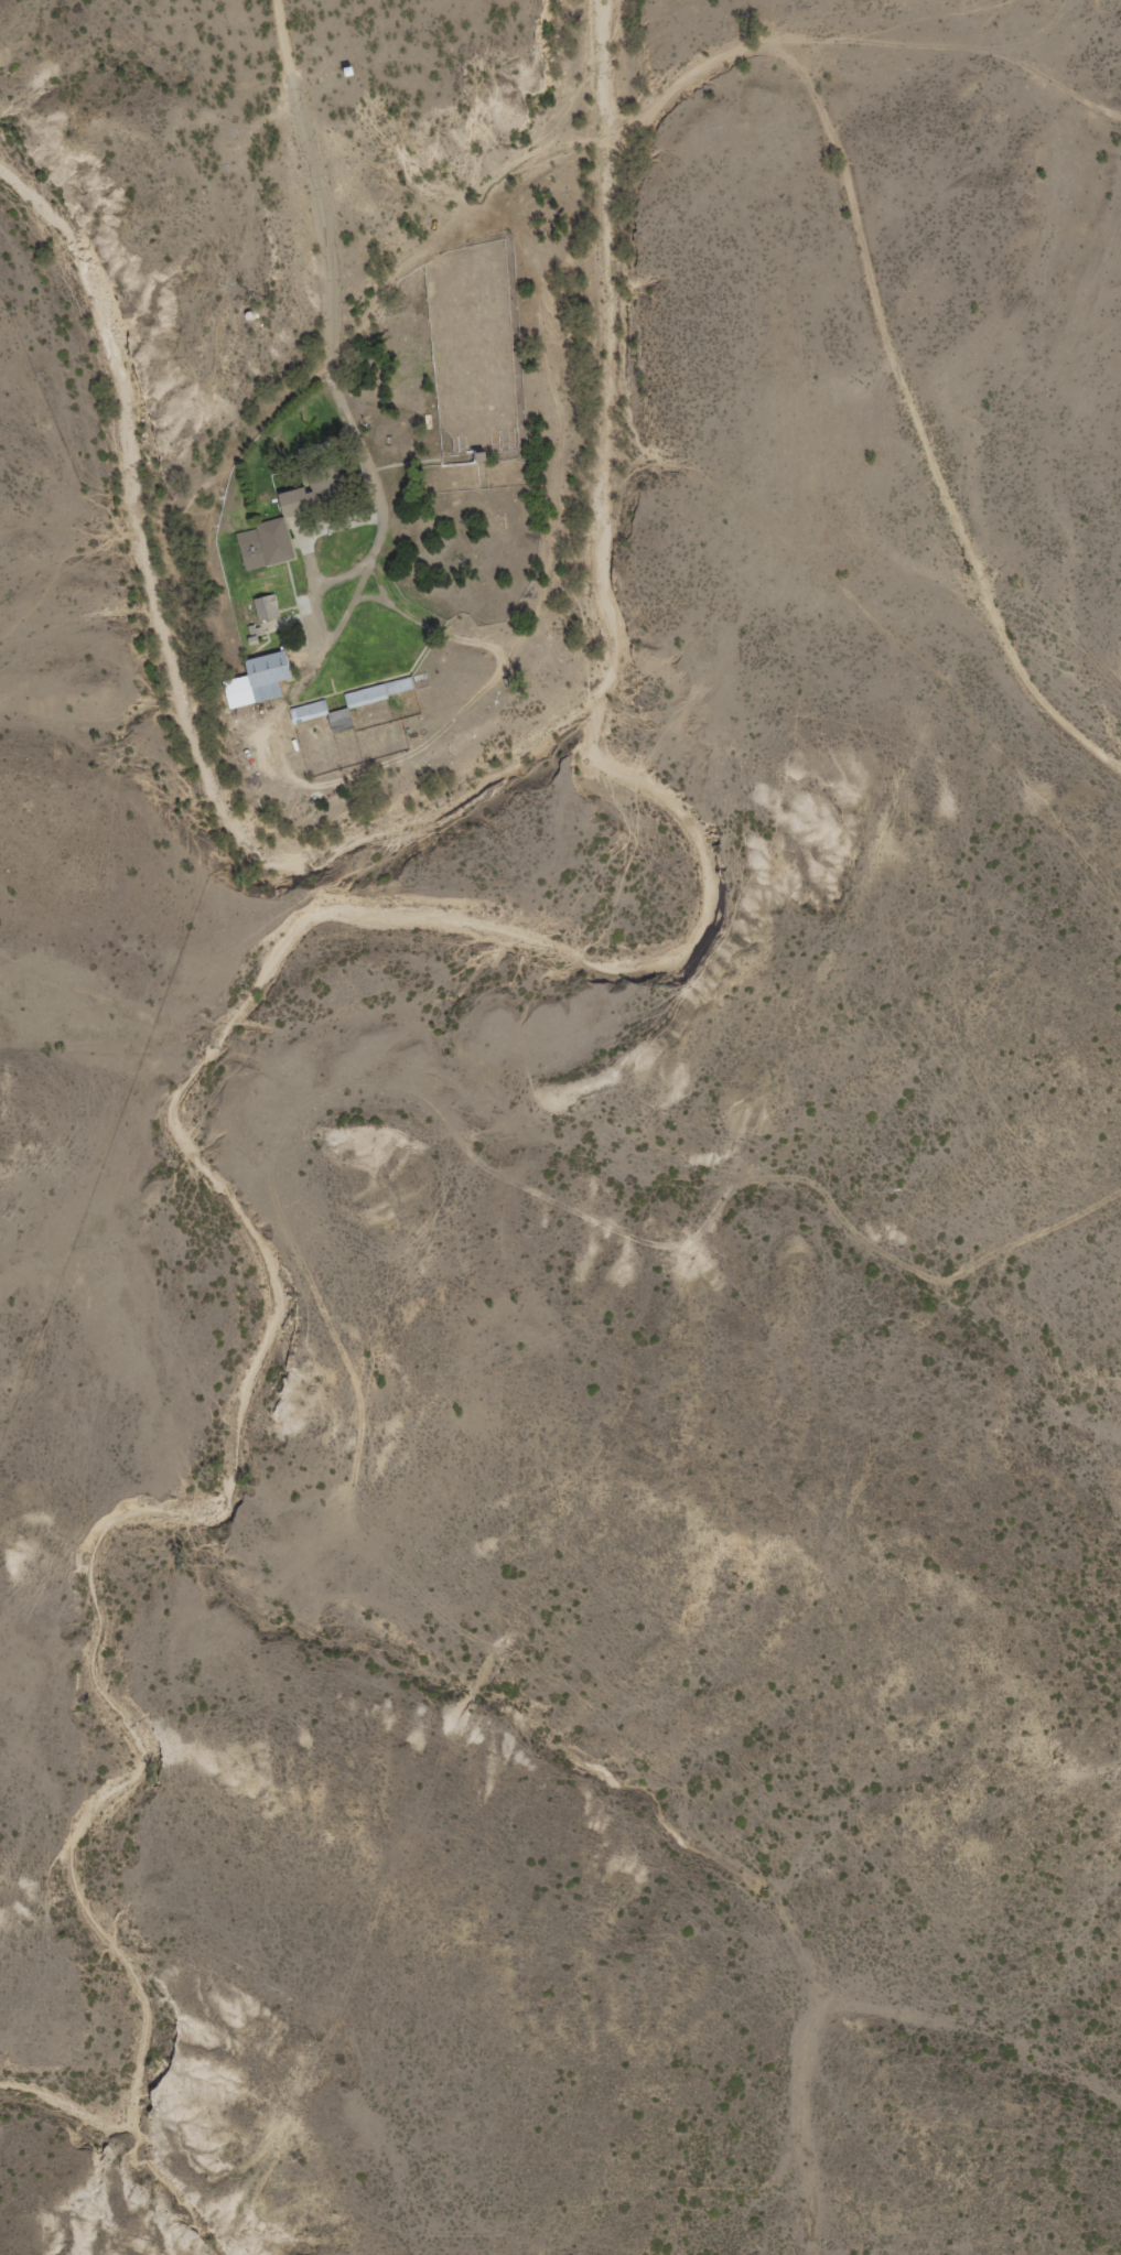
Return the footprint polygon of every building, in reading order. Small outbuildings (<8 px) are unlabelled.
[(291,560),(281,517),(307,511),(302,487),(272,494),(278,520),(232,530),(240,571),(291,560)] [(251,600),(256,621),(277,616),(272,595),(251,600)] [(238,661),(242,677),(217,681),(223,709),(278,699),(274,682),(286,679),(280,652),(238,661)] [(340,693),(343,710),(324,714),(322,702),(286,710),(289,724),(323,716),(327,733),(348,728),(343,707),(411,693),(408,679),(340,693)]
